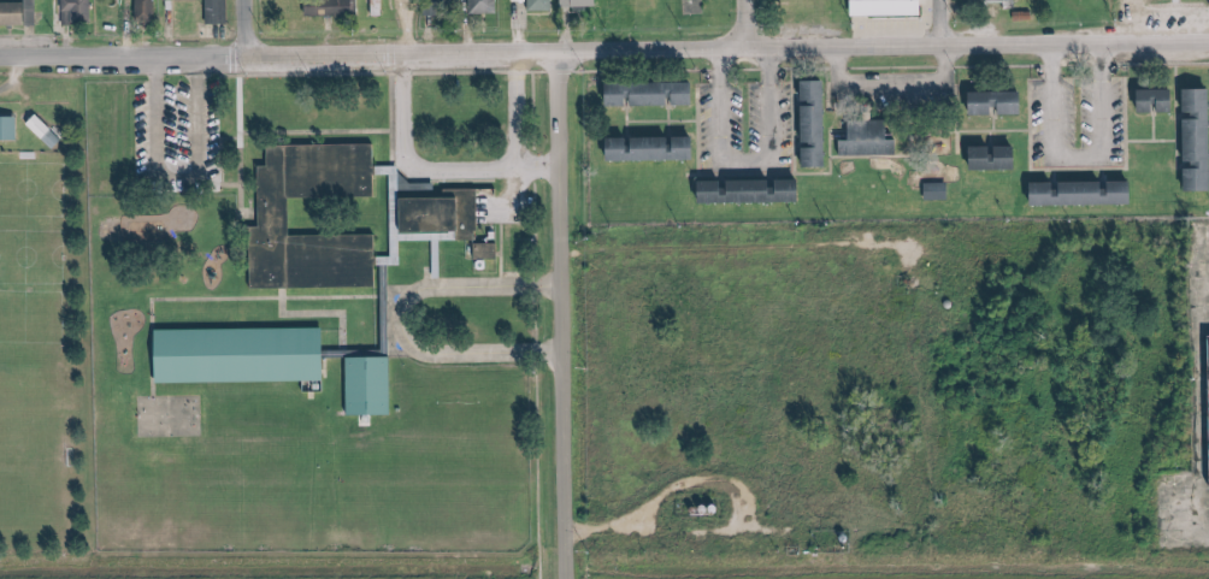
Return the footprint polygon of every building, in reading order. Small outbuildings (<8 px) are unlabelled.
[(0,3),(0,26),(40,26),(40,0),(28,0),(28,3),(0,3)] [(65,24),(95,23),(95,0),(64,0),(65,24)] [(138,18),(158,19),(158,0),(139,0),(138,18)] [(166,0),(208,0),(208,24),(230,24),(230,0),(166,0)] [(359,16),(359,0),(307,0),(308,17),(359,16)] [(376,16),(387,16),(387,0),(376,0),(376,16)] [(472,14),(501,14),(501,0),(471,0),(472,14)] [(554,0),(515,0),(515,2),(531,2),(531,11),(554,11),(554,0)] [(857,16),(927,15),(927,0),(857,0),(857,16)] [(831,81),(804,82),(805,103),(808,103),(809,146),(805,146),(806,168),(832,167),(831,81)] [(700,83),(609,84),(609,106),(700,105),(700,83)] [(1180,89),(1142,90),(1142,113),(1181,112),(1180,89)] [(1186,89),(1186,113),(1198,113),(1198,119),(1187,119),(1187,162),(1199,162),(1199,169),(1188,169),(1188,192),(1208,191),(1208,89),(1186,89)] [(1030,115),(1029,91),(974,93),(974,116),(1004,115),(1030,115)] [(57,148),(65,137),(38,116),(30,126),(57,148)] [(21,140),(20,117),(0,117),(0,140),(21,140)] [(901,140),(893,140),(894,121),(854,121),(854,138),(841,138),(841,155),(901,156),(901,140)] [(701,160),(701,137),(609,138),(609,161),(701,160)] [(255,289),(346,288),(346,255),(378,255),(378,236),(293,236),(293,197),(378,196),(377,145),(272,146),(272,166),(263,166),(263,227),(255,227),(255,289)] [(1023,146),(973,147),(973,170),(1023,170),(1023,146)] [(731,181),(700,182),(701,204),(806,202),(806,180),(780,181),(780,180),(731,181)] [(1063,183),(1033,183),(1033,205),(1139,206),(1140,182),(1063,182),(1063,183)] [(952,183),(929,184),(929,201),(952,200),(952,183)] [(481,189),(448,190),(448,198),(407,200),(408,234),(460,232),(461,241),(482,240),(481,189)] [(479,244),(480,260),(501,260),(501,243),(479,244)] [(161,331),(162,383),(329,381),(328,328),(161,331)] [(352,358),(353,416),(396,415),(395,358),(352,358)]
